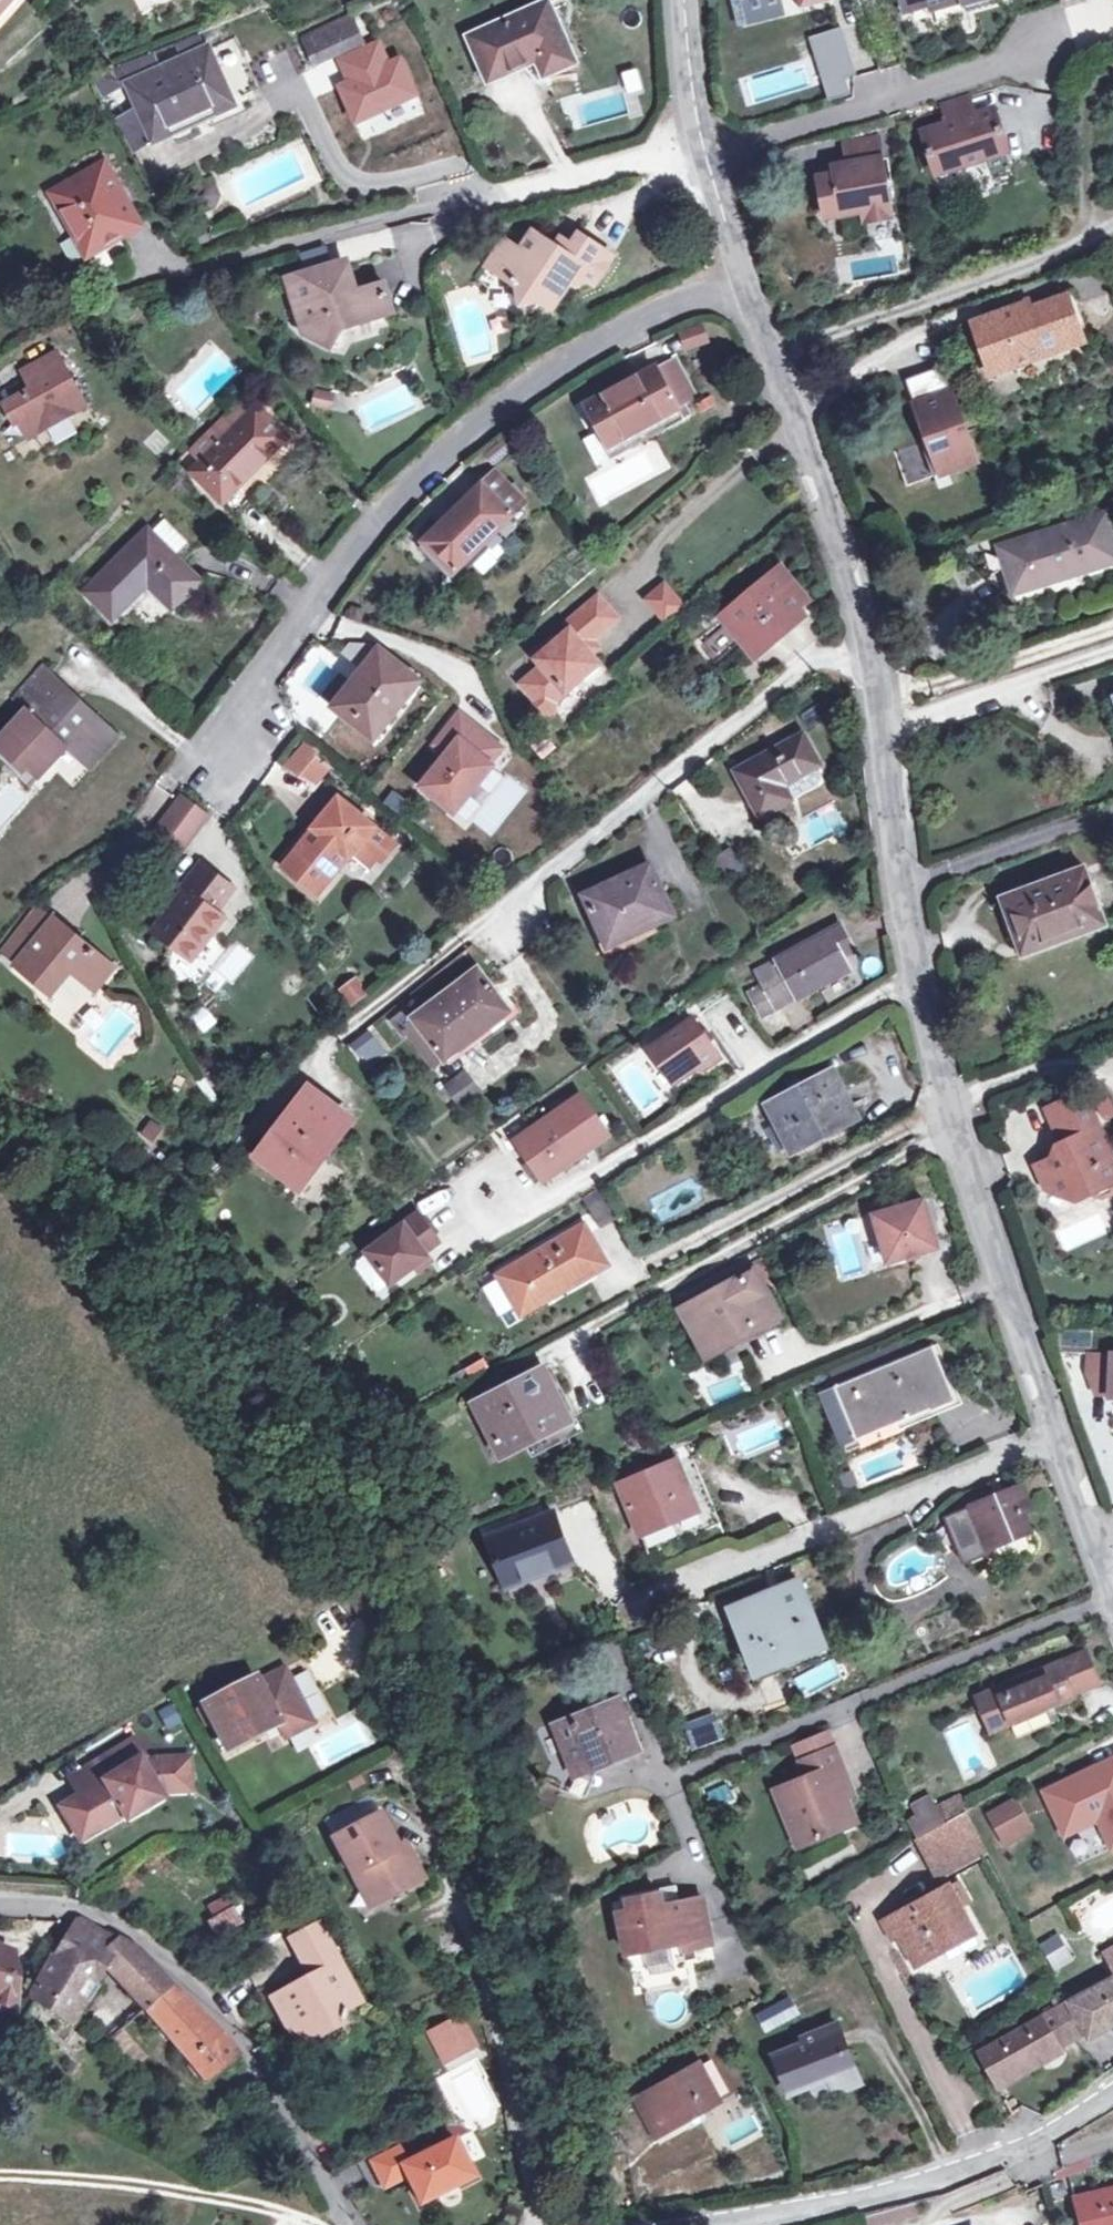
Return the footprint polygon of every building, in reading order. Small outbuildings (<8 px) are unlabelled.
[(14,0),(0,0),(0,16),(14,0)] [(369,8),(365,0),(357,0),(347,5),(352,16),(369,8)] [(802,8),(834,0),(800,0),(802,8)] [(926,7),(928,12),(962,3),(963,7),(986,0),(901,0),(904,13),(926,7)] [(552,26),(542,6),(471,39),(489,79),(537,59),(543,75),(571,63),(554,25),(552,26)] [(301,39),(309,57),(357,33),(349,17),(301,39)] [(838,30),(806,40),(825,101),(848,97),(851,75),(838,30)] [(195,34),(117,64),(126,82),(125,82),(152,142),(234,104),(207,46),(202,48),(195,34)] [(213,43),(236,100),(257,92),(234,35),(213,43)] [(126,82),(117,64),(110,67),(87,79),(128,152),(152,142),(125,82),(126,82)] [(947,106),(952,123),(972,117),(967,99),(947,106)] [(930,157),(933,156),(939,174),(1005,153),(1000,135),(1003,134),(1001,128),(998,129),(992,111),(972,117),(952,123),(926,131),(931,149),(928,150),(930,157)] [(846,143),(849,163),(882,158),(878,138),(846,143)] [(882,158),(849,163),(834,166),(835,174),(827,175),(829,186),(821,188),(826,217),(863,210),(865,221),(891,217),(882,158)] [(51,195),(86,255),(138,226),(103,164),(51,195)] [(819,176),(821,188),(829,186),(827,175),(819,176)] [(193,186),(188,195),(192,205),(205,212),(213,207),(218,196),(213,186),(203,181),(193,186)] [(564,254),(552,246),(531,232),(518,251),(501,240),(484,266),(515,288),(518,305),(537,302),(549,310),(565,286),(586,282),(592,287),(611,258),(577,234),(570,245),(564,254)] [(564,254),(570,245),(558,237),(552,246),(564,254)] [(352,292),(355,291),(348,269),(339,270),(344,286),(352,292)] [(344,286),(339,270),(290,285),(296,306),(304,304),(309,323),(303,334),(329,347),(342,322),(347,325),(391,310),(383,282),(355,291),(352,292),(344,286)] [(973,322),(986,363),(1009,355),(1013,366),(1082,342),(1065,296),(1031,308),(1029,302),(973,322)] [(684,349),(710,341),(704,322),(678,330),(684,349)] [(31,389),(8,401),(29,438),(86,406),(56,353),(21,372),(31,389)] [(1009,355),(986,363),(990,375),(1013,366),(1009,355)] [(585,406),(608,447),(625,438),(630,447),(699,410),(694,401),(672,359),(585,406)] [(977,463),(943,369),(907,382),(928,438),(921,440),(922,444),(895,454),(907,488),(977,463)] [(330,408),(333,392),(314,389),(311,405),(330,408)] [(205,459),(248,415),(235,401),(185,451),(200,467),(207,461),(205,459)] [(222,501),(235,488),(286,437),(255,407),(248,415),(205,459),(207,461),(200,467),(193,474),(222,501)] [(625,438),(608,447),(613,456),(630,447),(625,438)] [(522,503),(493,472),(423,543),(420,550),(432,561),(439,559),(453,573),(469,557),(476,560),(514,523),(510,516),(522,503)] [(235,488),(222,501),(235,514),(248,501),(235,488)] [(1076,570),(1076,573),(1112,561),(1112,549),(1103,518),(1000,550),(1013,590),(1076,570)] [(151,580),(175,604),(197,582),(169,554),(179,543),(158,522),(148,532),(146,530),(85,592),(111,619),(147,583),(151,580)] [(870,546),(859,550),(864,563),(875,559),(870,546)] [(777,627),(781,632),(801,616),(795,609),(803,602),(777,572),(725,617),(751,649),(777,627)] [(151,580),(147,583),(171,608),(175,604),(151,580)] [(663,586),(646,601),(664,620),(681,605),(663,586)] [(584,648),(591,642),(617,621),(597,596),(564,625),(569,631),(552,646),(548,642),(531,656),(541,667),(520,686),(534,702),(535,712),(553,713),(554,704),(599,665),(591,655),(584,648)] [(756,654),(781,632),(777,627),(751,649),(756,654)] [(584,648),(591,655),(598,650),(591,642),(584,648)] [(352,683),(333,708),(372,738),(417,681),(377,651),(352,683)] [(64,697),(68,693),(41,668),(14,698),(26,710),(0,739),(0,749),(24,772),(28,767),(38,778),(56,759),(49,753),(60,740),(67,747),(89,769),(117,738),(79,703),(76,707),(64,697)] [(321,698),(333,708),(352,683),(340,674),(321,698)] [(491,765),(488,763),(500,747),(458,714),(434,744),(446,754),(420,786),(453,813),(491,765)] [(759,816),(822,781),(815,767),(819,765),(802,736),(735,772),(759,816)] [(49,753),(56,759),(67,747),(60,740),(49,753)] [(284,767),(312,781),(325,764),(304,745),(284,767)] [(282,868),(316,895),(350,853),(367,867),(374,858),(379,861),(393,845),(337,798),(282,868)] [(205,816),(181,799),(172,812),(196,829),(205,816)] [(178,853),(196,829),(172,812),(154,835),(178,853)] [(732,887),(751,876),(733,844),(714,855),(732,887)] [(183,934),(200,947),(222,919),(215,913),(233,889),(199,863),(182,888),(185,890),(153,932),(173,948),(183,934)] [(610,920),(619,940),(673,917),(650,866),(583,895),(597,926),(610,920)] [(1022,945),(1077,926),(1080,933),(1100,927),(1080,870),(1005,897),(1022,945)] [(52,919),(37,907),(0,953),(14,966),(52,919)] [(111,968),(52,919),(14,966),(35,982),(40,975),(51,984),(65,966),(94,990),(111,968)] [(607,946),(619,940),(610,920),(597,926),(607,946)] [(836,945),(847,939),(840,925),(755,971),(762,984),(747,992),(761,1017),(849,969),(843,957),(836,945)] [(190,960),(200,947),(183,934),(173,948),(190,960)] [(836,945),(843,957),(854,951),(847,939),(836,945)] [(236,940),(211,967),(230,984),(254,957),(236,940)] [(411,1018),(443,1060),(445,1063),(481,1035),(479,1033),(509,1010),(477,969),(411,1018)] [(350,1002),(368,987),(356,973),(338,989),(350,1002)] [(189,1013),(200,1032),(217,1022),(206,1003),(189,1013)] [(703,1012),(694,1018),(704,1034),(713,1027),(703,1012)] [(443,1060),(411,1018),(401,1026),(433,1067),(443,1060)] [(694,1018),(649,1049),(661,1065),(666,1062),(680,1081),(697,1070),(705,1071),(721,1059),(704,1034),(694,1018)] [(347,1045),(370,1069),(392,1049),(369,1024),(347,1045)] [(769,1104),(828,1073),(821,1059),(763,1093),(769,1104)] [(443,1086),(461,1110),(483,1093),(464,1069),(443,1086)] [(828,1073),(769,1104),(767,1105),(791,1153),(857,1117),(833,1070),(828,1073)] [(307,1159),(314,1165),(346,1122),(306,1092),(259,1154),(292,1180),(307,1159)] [(517,1143),(544,1180),(606,1136),(580,1098),(517,1143)] [(1049,1161),(1032,1170),(1043,1192),(1073,1204),(1089,1197),(1101,1201),(1112,1195),(1112,1161),(1087,1109),(1065,1101),(1043,1113),(1055,1136),(1049,1161)] [(299,1185),(314,1165),(307,1159),(292,1180),(299,1185)] [(600,1229),(617,1218),(598,1188),(580,1199),(600,1229)] [(923,1201),(873,1216),(887,1264),(937,1249),(923,1201)] [(367,1251),(391,1284),(428,1256),(425,1252),(439,1241),(419,1213),(367,1251)] [(519,1311),(567,1281),(569,1285),(605,1265),(582,1227),(498,1276),(519,1311)] [(682,1312),(706,1355),(774,1318),(751,1275),(682,1312)] [(841,1448),(929,1412),(930,1414),(955,1403),(932,1349),(818,1395),(841,1448)] [(1112,1397),(1112,1358),(1086,1357),(1086,1377),(1093,1397),(1112,1397)] [(473,1405),(501,1457),(567,1422),(539,1371),(473,1405)] [(675,1461),(671,1453),(659,1458),(662,1466),(617,1486),(638,1532),(676,1516),(678,1520),(696,1513),(700,1522),(714,1515),(689,1455),(675,1461)] [(845,1490),(856,1486),(850,1473),(839,1478),(845,1490)] [(963,1564),(988,1554),(986,1548),(1027,1529),(1021,1512),(1030,1508),(1021,1487),(944,1518),(963,1564)] [(487,1539),(507,1588),(571,1564),(551,1515),(487,1539)] [(782,1597),(779,1591),(730,1612),(757,1679),(777,1670),(775,1666),(822,1647),(798,1589),(782,1597)] [(1011,1723),(1052,1706),(1076,1696),(1075,1693),(1098,1683),(1086,1651),(973,1695),(988,1732),(1011,1723)] [(284,1669),(265,1679),(269,1687),(288,1676),(284,1669)] [(265,1679),(258,1683),(278,1722),(285,1737),(313,1722),(288,1676),(269,1687),(265,1679)] [(204,1706),(226,1749),(278,1722),(256,1679),(204,1706)] [(559,1728),(575,1769),(632,1747),(623,1726),(614,1706),(559,1728)] [(1056,1718),(1052,1706),(1011,1723),(1016,1734),(1056,1718)] [(575,1769),(559,1728),(556,1721),(537,1729),(552,1766),(550,1771),(555,1773),(552,1780),(549,1786),(567,1794),(576,1772),(575,1769)] [(630,1723),(623,1726),(632,1747),(639,1744),(630,1723)] [(104,1784),(74,1802),(93,1833),(126,1813),(129,1817),(162,1798),(160,1793),(164,1791),(167,1791),(190,1789),(189,1759),(156,1761),(145,1769),(142,1763),(146,1760),(135,1741),(93,1766),(104,1784)] [(639,1744),(632,1747),(575,1769),(576,1772),(567,1794),(579,1799),(586,1796),(596,1771),(642,1752),(639,1744)] [(843,1785),(849,1782),(835,1748),(801,1762),(808,1777),(777,1789),(792,1825),(804,1820),(813,1841),(825,1837),(823,1832),(835,1827),(837,1831),(858,1822),(848,1797),(843,1785)] [(1095,1770),(1103,1786),(1112,1781),(1112,1761),(1095,1770)] [(104,1784),(93,1766),(63,1784),(74,1802),(104,1784)] [(1065,1837),(1098,1821),(1112,1850),(1112,1781),(1103,1786),(1095,1770),(1045,1794),(1065,1837)] [(854,1794),(849,1782),(843,1785),(848,1797),(854,1794)] [(980,1794),(975,1785),(935,1808),(930,1798),(910,1807),(915,1815),(907,1820),(917,1839),(935,1872),(984,1847),(966,1812),(985,1801),(998,1794),(994,1786),(980,1794)] [(93,1833),(74,1802),(64,1808),(83,1839),(93,1833)] [(1015,1803),(991,1815),(1004,1842),(1029,1830),(1015,1803)] [(381,1814),(335,1838),(350,1868),(361,1871),(373,1895),(388,1899),(425,1880),(411,1853),(404,1857),(399,1848),(381,1814)] [(801,1846),(813,1841),(804,1820),(792,1825),(801,1846)] [(825,1837),(837,1831),(835,1827),(823,1832),(825,1837)] [(407,1844),(399,1848),(404,1857),(411,1853),(407,1844)] [(361,1871),(350,1868),(371,1908),(388,1899),(373,1895),(361,1871)] [(883,1923),(893,1941),(901,1936),(917,1967),(945,1952),(941,1944),(971,1927),(961,1908),(969,1903),(958,1884),(950,1888),(949,1886),(883,1923)] [(629,1910),(619,1912),(627,1953),(671,1944),(669,1933),(678,1931),(680,1942),(682,1950),(712,1944),(702,1896),(664,1905),(661,1893),(627,1900),(629,1910)] [(207,1909),(213,1919),(207,1922),(216,1938),(241,1923),(227,1897),(207,1909)] [(102,1966),(118,1941),(108,1937),(80,1922),(78,1926),(43,1970),(39,1975),(31,1997),(69,2024),(93,1989),(88,1986),(102,1966)] [(320,1923),(291,1939),(312,1978),(273,1999),(297,2044),(342,2020),(345,2021),(348,2013),(346,2010),(362,2002),(320,1923)] [(669,1933),(671,1944),(680,1942),(678,1931),(669,1933)] [(1058,1931),(1038,1944),(1055,1971),(1075,1958),(1058,1931)] [(126,1992),(153,1967),(137,1951),(118,1941),(102,1966),(126,1992)] [(16,1959),(12,1953),(0,1947),(0,2007),(15,2011),(17,1987),(16,1964),(16,1959)] [(1104,1955),(1112,1972),(1112,1951),(1104,1955)] [(153,1967),(126,1992),(144,2009),(167,2033),(206,2080),(237,2058),(219,2035),(202,2017),(169,1984),(155,1970),(153,1967)] [(1070,2004),(1089,2036),(1112,2023),(1112,1980),(1070,2004)] [(757,2016),(767,2034),(798,2015),(788,1999),(757,2016)] [(1089,2036),(1070,2004),(1056,2012),(1074,2043),(1089,2036)] [(1056,2012),(1041,2021),(1059,2049),(1074,2043),(1056,2012)] [(461,2017),(448,2024),(463,2052),(476,2046),(461,2017)] [(1059,2049),(1041,2021),(1035,2024),(979,2055),(996,2084),(1059,2049)] [(448,2024),(431,2033),(447,2061),(463,2052),(448,2024)] [(829,2076),(834,2087),(835,2092),(859,2083),(837,2025),(804,2037),(806,2044),(775,2056),(791,2091),(810,2083),(829,2076)] [(131,2068),(144,2055),(121,2031),(104,2047),(131,2068)] [(687,2120),(703,2111),(720,2101),(699,2064),(635,2100),(656,2137),(687,2120)] [(829,2076),(810,2083),(815,2096),(834,2087),(829,2076)] [(596,2097),(600,2108),(609,2104),(605,2093),(596,2097)] [(707,2118),(703,2111),(687,2120),(691,2127),(707,2118)] [(598,2115),(600,2137),(616,2135),(614,2113),(598,2115)] [(1089,2131),(1055,2141),(1065,2177),(1099,2167),(1089,2131)] [(404,2165),(403,2166),(409,2176),(423,2204),(475,2177),(456,2139),(404,2165)] [(403,2166),(404,2165),(396,2150),(372,2162),(386,2188),(409,2176),(403,2166)] [(1074,2199),(1080,2224),(1112,2224),(1112,2190),(1074,2199)]
